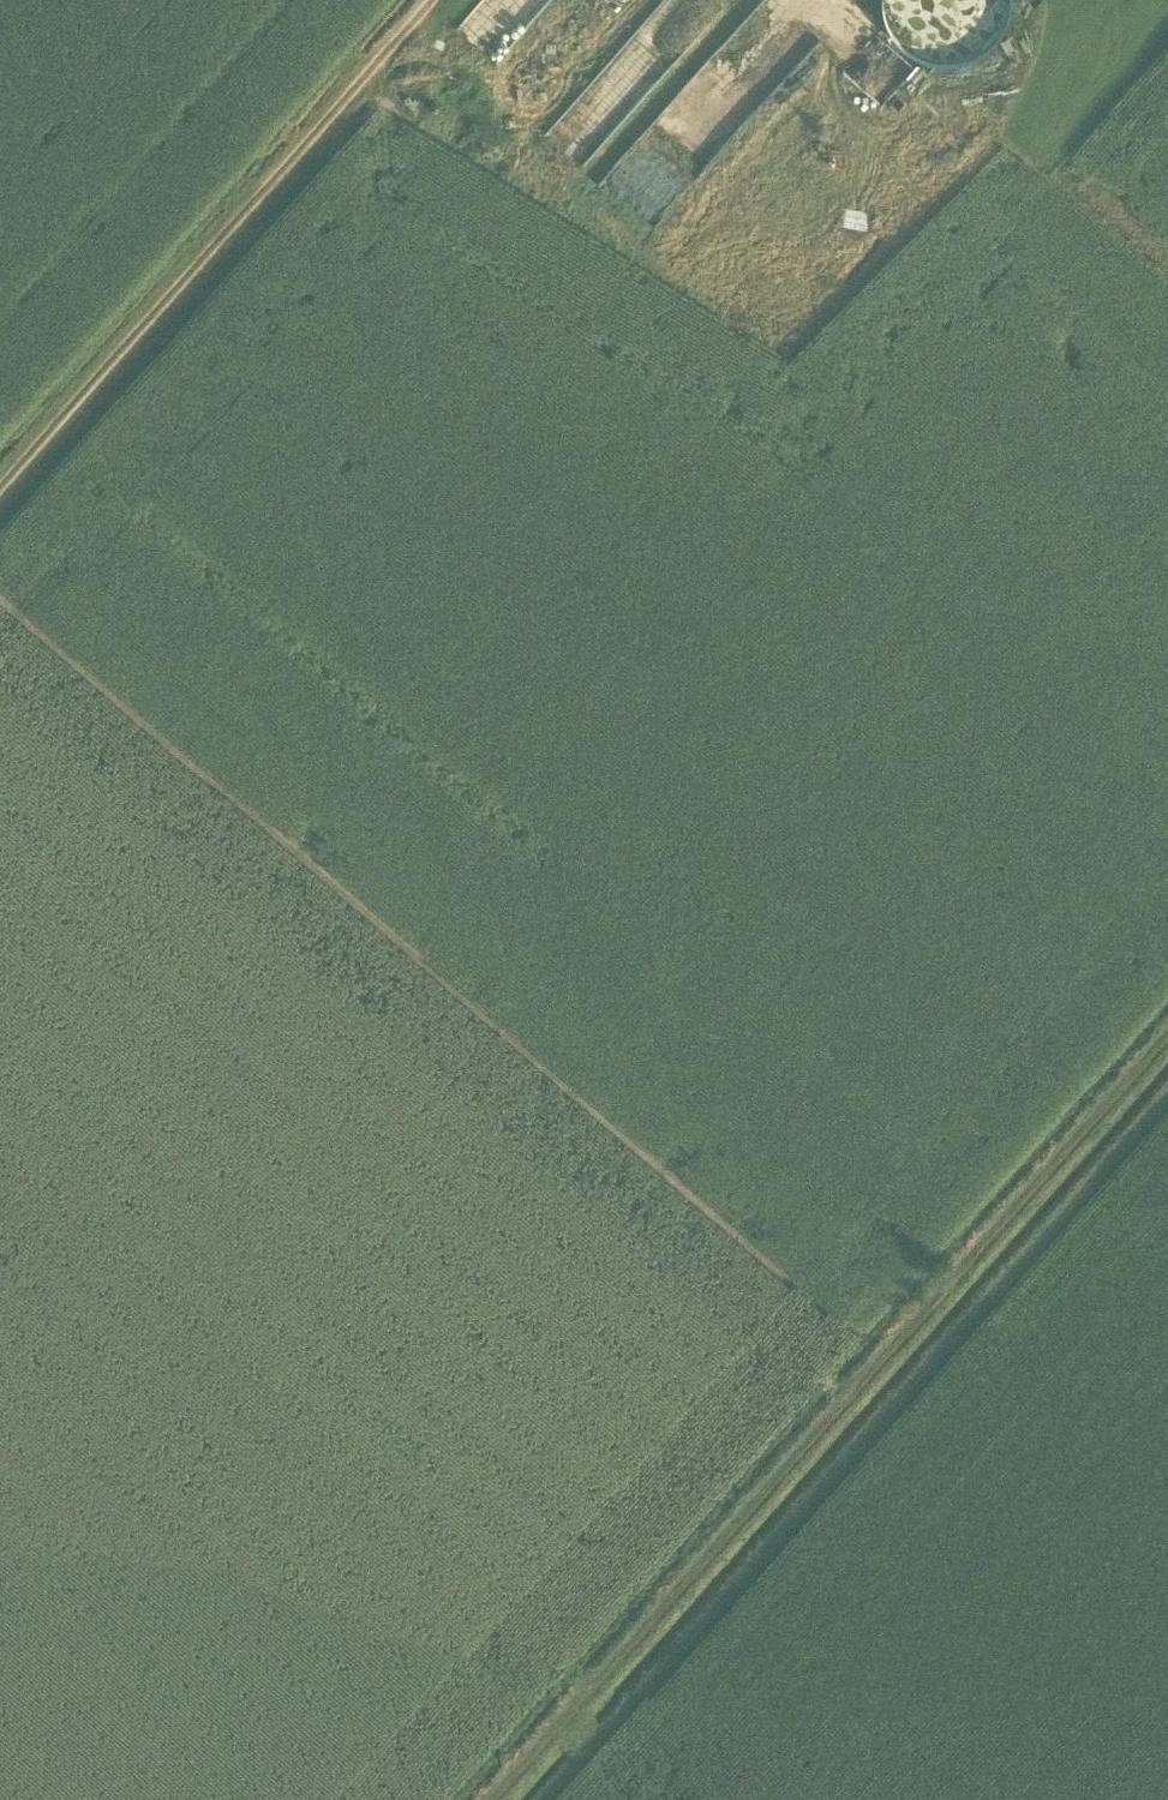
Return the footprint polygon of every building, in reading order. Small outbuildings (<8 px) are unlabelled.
[(1021,18),(1013,0),(903,0),(931,60),(1021,18)]
